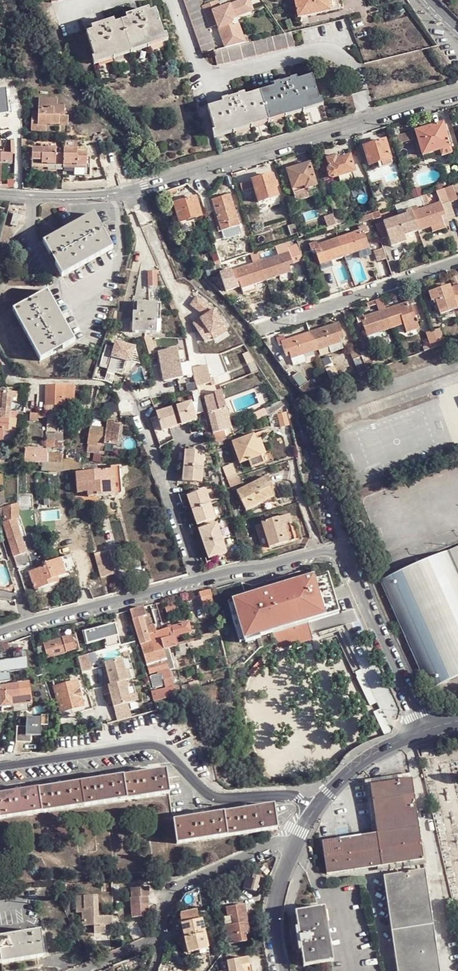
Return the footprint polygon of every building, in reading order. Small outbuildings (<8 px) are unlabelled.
[(199,0),(184,0),(202,50),(215,46),(208,25),(199,0)] [(298,19),(345,9),(343,0),(295,0),(298,19)] [(94,31),(89,32),(98,58),(164,36),(155,10),(150,11),(148,9),(127,15),(128,19),(117,23),(115,20),(93,27),(94,31)] [(295,46),(291,32),(285,34),(270,38),(245,44),(240,46),(233,48),(218,52),(215,53),(218,67),(295,46)] [(221,101),(207,105),(214,131),(317,103),(309,77),(294,81),(294,78),(271,84),(272,87),(244,95),(243,92),(220,98),(221,101)] [(45,132),(45,125),(46,122),(50,122),(50,125),(59,126),(59,118),(63,118),(63,116),(64,107),(56,107),(56,100),(38,100),(36,112),(30,112),(30,131),(45,132)] [(59,118),(59,126),(66,127),(68,117),(63,116),(63,118),(59,118)] [(444,124),(416,133),(423,156),(441,151),(451,148),(444,124)] [(412,133),(397,137),(399,144),(414,139),(412,133)] [(385,141),(364,147),(369,166),(378,163),(379,169),(392,165),(385,141)] [(452,154),(451,148),(441,151),(443,157),(452,154)] [(31,149),(30,166),(47,166),(70,168),(73,169),(75,169),(84,169),(85,159),(86,152),(31,149)] [(1,165),(13,166),(13,154),(0,154),(0,165),(1,165)] [(337,157),(319,162),(325,181),(355,172),(351,157),(338,160),(337,157)] [(75,169),(73,169),(73,178),(89,179),(90,159),(85,159),(84,169),(75,169)] [(310,164),(287,172),(296,202),(308,198),(305,190),(317,187),(310,164)] [(272,176),(253,182),(259,203),(279,197),(272,176)] [(1,186),(13,186),(13,178),(1,178),(1,186)] [(452,186),(445,188),(450,203),(457,201),(454,190),(452,186)] [(450,203),(445,188),(435,192),(439,204),(441,204),(442,207),(451,204),(450,203)] [(231,195),(213,201),(221,232),(240,227),(231,195)] [(421,197),(409,201),(412,209),(417,208),(424,205),(421,197)] [(196,198),(174,205),(180,224),(202,218),(196,198)] [(412,209),(409,201),(397,205),(400,213),(412,209)] [(413,213),(419,232),(444,223),(441,217),(445,215),(442,207),(441,204),(439,204),(418,211),(413,213)] [(20,215),(14,213),(11,225),(17,226),(20,215)] [(343,213),(333,216),(336,226),(346,222),(343,213)] [(394,240),(419,232),(413,213),(384,223),(384,224),(388,235),(392,234),(394,240)] [(43,242),(62,277),(113,249),(94,215),(43,242)] [(329,228),(335,226),(336,226),(333,216),(326,218),(329,228)] [(290,236),(298,234),(295,224),(288,226),(290,236)] [(384,224),(376,226),(380,238),(388,235),(384,224)] [(339,239),(346,258),(370,250),(366,235),(369,234),(367,227),(360,229),(360,232),(339,239)] [(320,266),(346,258),(339,239),(317,246),(316,243),(309,245),(311,253),(315,251),(320,266)] [(295,262),(303,260),(298,244),(293,245),(290,247),(295,262)] [(227,263),(240,259),(236,247),(223,251),(227,263)] [(259,263),(266,281),(292,273),(290,267),(293,265),(288,253),(259,263)] [(259,263),(231,272),(235,283),(239,282),(242,289),(266,281),(259,263)] [(156,285),(156,269),(146,270),(147,285),(156,285)] [(235,283),(231,272),(231,271),(221,274),(226,286),(235,283)] [(435,299),(440,314),(457,308),(457,287),(438,294),(433,295),(435,299)] [(432,300),(435,299),(433,295),(438,294),(437,290),(430,293),(432,300)] [(14,310),(40,361),(74,342),(47,292),(14,310)] [(407,301),(408,304),(410,303),(411,307),(415,306),(413,298),(407,301)] [(132,313),(132,332),(156,334),(156,304),(137,303),(137,313),(132,313)] [(408,304),(386,311),(388,319),(391,329),(403,325),(405,333),(418,329),(416,321),(411,307),(410,303),(408,304)] [(361,319),(362,323),(367,337),(391,329),(388,319),(386,311),(364,318),(361,319)] [(359,324),(362,323),(361,319),(364,318),(363,315),(356,317),(359,324)] [(310,333),(316,350),(340,343),(338,336),(342,335),(339,323),(310,333)] [(438,330),(433,331),(434,336),(438,347),(444,345),(438,330)] [(434,336),(433,331),(426,334),(430,346),(432,349),(438,347),(434,336)] [(291,359),(316,350),(310,333),(281,342),(285,354),(289,353),(291,359)] [(155,349),(161,379),(182,375),(176,345),(155,349)] [(364,363),(361,357),(353,361),(359,375),(368,372),(364,363)] [(364,363),(368,372),(372,370),(369,361),(364,363)] [(118,378),(128,373),(123,363),(113,367),(118,378)] [(300,373),(293,378),(301,389),(307,385),(300,373)] [(72,386),(46,386),(46,405),(73,405),(73,386),(72,386)] [(231,436),(233,434),(222,390),(215,392),(216,397),(226,439),(229,438),(231,436)] [(9,410),(12,393),(0,391),(0,410),(9,410)] [(205,399),(215,442),(226,439),(216,397),(205,399)] [(265,407),(268,414),(280,408),(276,401),(265,407)] [(178,409),(183,426),(198,422),(193,404),(178,409)] [(172,409),(157,414),(157,416),(162,432),(177,427),(172,409)] [(3,430),(6,430),(9,410),(0,410),(0,429),(3,430)] [(282,427),(290,425),(287,411),(278,413),(282,427)] [(39,413),(35,413),(30,412),(29,420),(38,421),(39,413)] [(46,431),(56,432),(57,414),(48,414),(46,431)] [(107,421),(105,429),(99,428),(90,427),(89,427),(87,446),(103,449),(104,446),(105,439),(117,441),(120,423),(114,422),(107,421)] [(123,424),(120,423),(117,441),(105,439),(104,446),(119,449),(123,424)] [(46,431),(46,448),(56,448),(56,438),(56,432),(46,431)] [(26,435),(24,463),(34,463),(35,450),(33,449),(34,437),(26,435)] [(240,465),(248,462),(253,461),(255,468),(264,464),(254,437),(233,445),(240,465)] [(34,463),(43,463),(46,463),(46,451),(35,450),(34,463)] [(196,467),(206,468),(209,455),(191,450),(189,456),(186,465),(196,467)] [(46,463),(60,463),(63,463),(64,452),(46,451),(46,463)] [(223,466),(228,481),(238,477),(237,471),(235,471),(232,463),(223,466)] [(86,473),(87,493),(88,496),(121,493),(118,466),(109,467),(109,471),(86,473)] [(183,480),(183,482),(196,485),(199,486),(201,486),(205,470),(196,467),(186,466),(185,470),(183,480)] [(77,494),(87,493),(86,473),(75,474),(77,494)] [(238,477),(228,481),(230,487),(240,483),(238,477)] [(235,493),(244,511),(271,497),(268,489),(272,487),(266,477),(235,493)] [(189,498),(193,513),(212,507),(208,492),(189,498)] [(18,519),(18,504),(4,508),(4,522),(15,519),(18,519)] [(212,507),(193,513),(198,527),(217,521),(212,507)] [(261,524),(269,549),(293,541),(288,524),(290,524),(288,516),(261,524)] [(4,522),(2,522),(13,557),(26,553),(15,519),(4,522)] [(200,533),(204,546),(223,540),(219,527),(200,533)] [(223,540),(204,546),(209,562),(228,556),(223,540)] [(116,575),(111,551),(96,554),(101,578),(116,575)] [(45,562),(49,573),(64,569),(59,553),(44,558),(45,562)] [(384,579),(429,685),(457,673),(457,554),(443,561),(440,554),(384,579)] [(50,578),(49,573),(45,562),(28,567),(33,583),(50,578)] [(269,591),(233,601),(244,642),(245,644),(259,640),(259,637),(271,634),(276,651),(312,640),(309,632),(297,636),(294,627),(323,619),(337,615),(327,577),(313,581),(312,578),(297,583),(297,585),(281,590),(269,593),(269,591)] [(209,591),(199,593),(200,600),(204,599),(206,605),(212,603),(209,591)] [(233,601),(227,603),(239,644),(244,642),(233,601)] [(142,608),(130,611),(143,656),(168,650),(177,647),(175,639),(171,639),(169,629),(157,632),(155,625),(146,628),(143,618),(145,617),(142,608)] [(171,639),(175,639),(175,637),(191,633),(188,623),(169,629),(171,639)] [(102,641),(104,650),(119,646),(114,627),(100,630),(99,629),(83,633),(86,645),(102,641)] [(43,645),(48,659),(77,649),(72,635),(43,645)] [(154,693),(156,702),(175,696),(168,672),(175,670),(168,650),(143,656),(153,689),(155,688),(163,686),(164,690),(154,693)] [(85,654),(76,657),(81,672),(90,669),(85,654)] [(0,658),(0,680),(9,680),(8,669),(26,667),(25,656),(0,658)] [(108,678),(104,680),(101,681),(103,688),(100,689),(103,698),(109,696),(114,710),(131,705),(125,682),(127,681),(124,670),(121,658),(104,663),(105,667),(108,678)] [(52,684),(62,717),(73,714),(72,708),(83,705),(76,682),(65,685),(63,681),(52,684)] [(24,684),(0,687),(0,707),(13,705),(11,698),(22,696),(25,694),(24,684)] [(30,684),(24,684),(25,694),(22,696),(11,698),(13,705),(32,703),(30,684)] [(63,724),(62,736),(74,733),(72,723),(63,724)] [(16,733),(15,742),(22,743),(23,734),(16,733)] [(170,794),(166,771),(0,795),(0,820),(170,794)] [(376,833),(381,867),(391,931),(432,925),(411,779),(370,785),(376,833)] [(174,820),(177,844),(277,828),(274,804),(174,820)] [(360,869),(381,867),(376,833),(354,836),(321,840),(326,873),(360,869)] [(247,889),(259,893),(263,879),(257,877),(256,881),(250,879),(247,889)] [(148,887),(131,888),(132,898),(130,898),(130,906),(147,905),(147,898),(149,898),(148,887)] [(197,888),(190,891),(195,903),(204,902),(197,888)] [(76,912),(82,912),(84,912),(84,908),(84,901),(96,900),(96,895),(76,896),(76,912)] [(84,912),(82,912),(83,926),(94,925),(94,933),(105,933),(104,926),(112,925),(111,916),(97,916),(97,911),(96,900),(84,901),(84,908),(84,912)] [(98,914),(111,914),(111,902),(98,902),(98,914)] [(225,926),(227,944),(246,941),(244,924),(248,923),(247,905),(227,907),(228,916),(232,915),(233,925),(225,926)] [(294,911),(304,966),(333,961),(324,906),(294,911)] [(193,920),(199,918),(196,908),(182,912),(180,920),(181,923),(193,920)] [(195,927),(202,925),(201,918),(199,918),(193,920),(195,927)] [(188,952),(200,949),(198,942),(206,940),(202,925),(195,927),(193,920),(181,923),(188,952)] [(391,931),(396,970),(439,970),(432,925),(391,931)] [(45,957),(40,931),(0,937),(0,963),(45,957)] [(198,942),(200,949),(208,947),(206,940),(198,942)] [(247,970),(252,970),(250,963),(248,963),(247,956),(226,960),(228,970),(247,970)]
